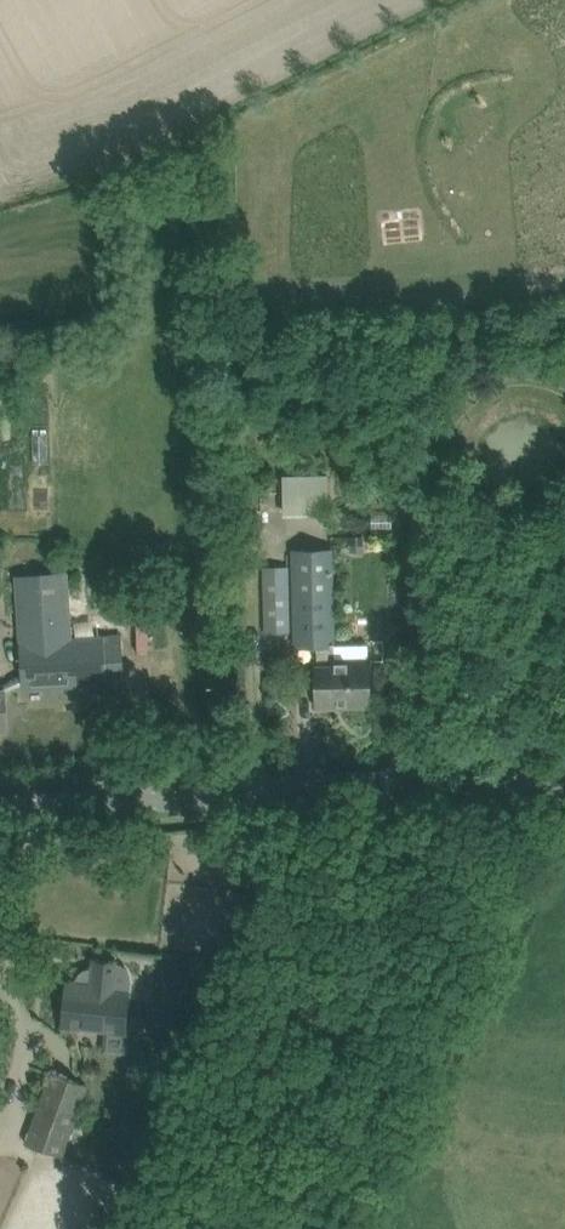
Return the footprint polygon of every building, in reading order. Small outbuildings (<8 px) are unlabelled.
[(286,471),(287,513),(334,512),(333,470),(286,471)] [(316,665),(317,682),(317,706),(371,705),(370,664),(368,664),(367,642),(334,643),(332,548),(293,549),(295,646),(317,646),(318,665),(316,665)] [(289,565),(264,565),(266,632),(290,631),(289,565)] [(15,573),(23,688),(108,684),(107,670),(126,669),(124,631),(74,634),(70,570),(15,573)] [(138,613),(137,650),(153,651),(153,613),(138,613)] [(76,982),(67,981),(62,1025),(126,1032),(130,992),(131,980),(130,975),(129,971),(126,967),(122,964),(117,963),(117,962),(94,960),(93,968),(89,968),(84,970),(80,973),(77,977),(76,982)] [(63,1153),(88,1084),(50,1071),(24,1140),(63,1153)]
